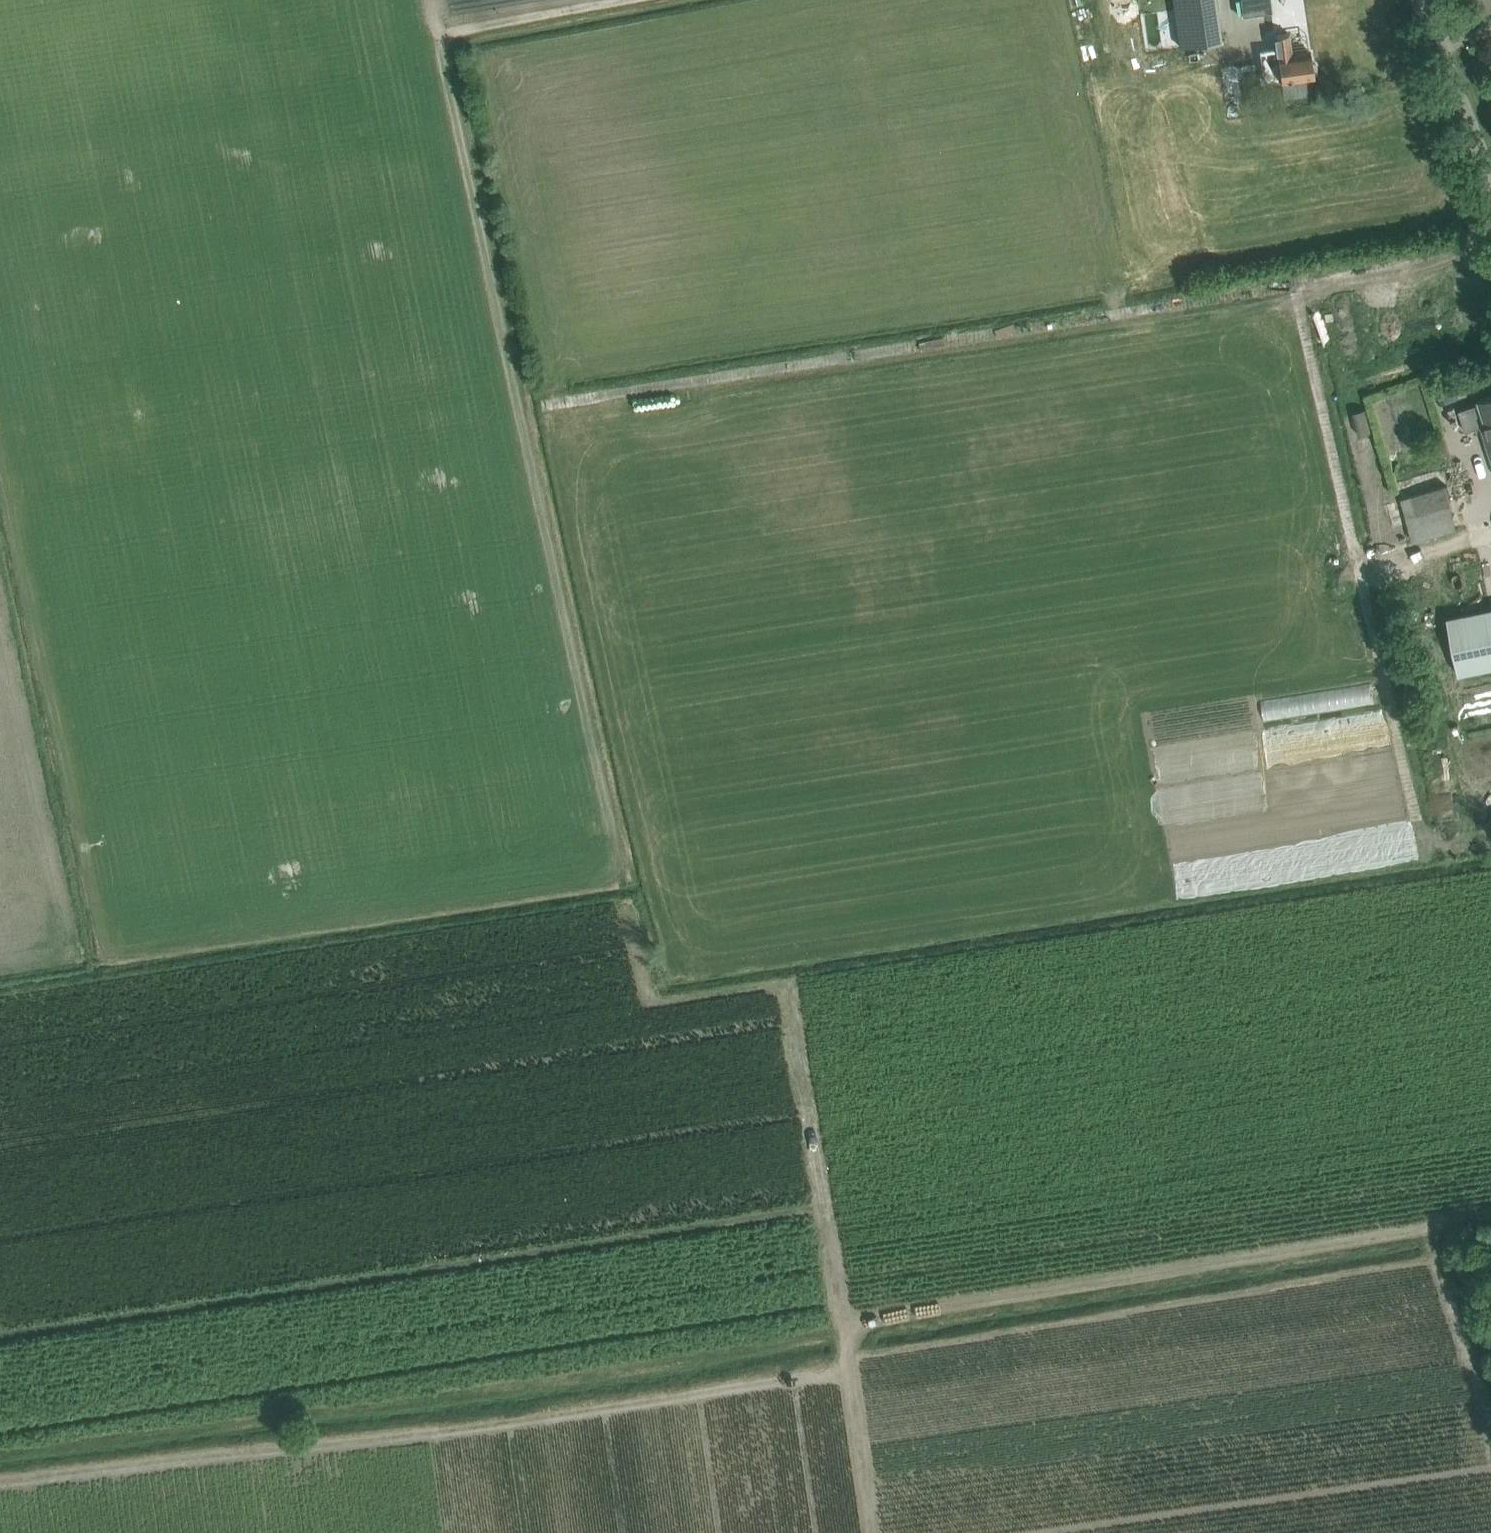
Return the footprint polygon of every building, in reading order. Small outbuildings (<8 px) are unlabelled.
[(1179,46),(1222,38),(1217,0),(1172,0),(1179,46)] [(1245,13),(1271,9),(1269,0),(1242,0),(1245,13)] [(1276,48),(1261,50),(1265,81),(1281,79),(1281,80),(1282,80),(1285,96),(1287,96),(1288,99),(1298,97),(1299,94),(1308,93),(1306,77),(1314,75),(1314,73),(1317,71),(1316,64),(1312,62),(1311,51),(1292,54),(1289,32),(1275,34),(1276,48)] [(1459,410),(1466,431),(1487,423),(1489,430),(1490,434),(1490,394),(1478,398),(1480,403),(1459,410)] [(1445,485),(1401,497),(1413,540),(1457,527),(1445,485)] [(1452,618),(1464,676),(1490,670),(1490,610),(1452,618)] [(1480,697),(1480,715),(1490,715),(1490,697),(1480,697)]
